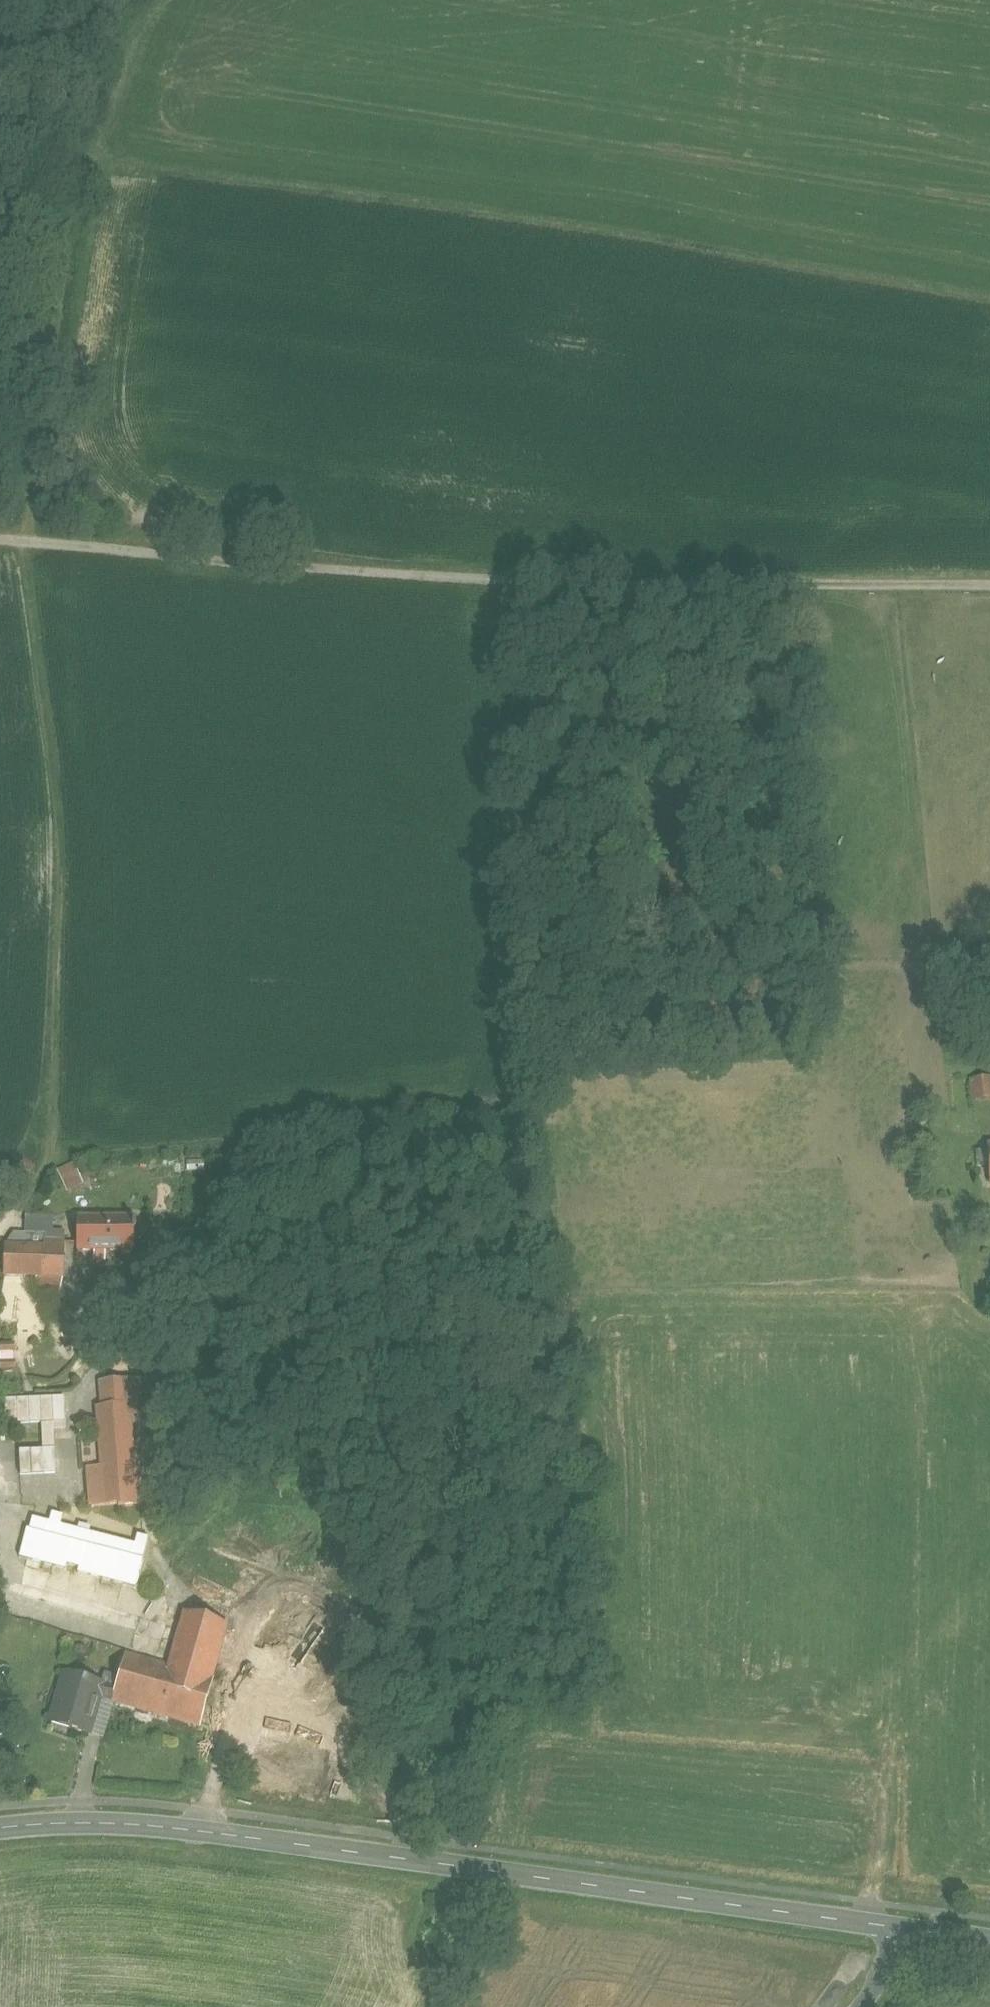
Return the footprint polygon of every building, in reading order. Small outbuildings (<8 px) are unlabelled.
[(970,1106),(989,1104),(989,1078),(968,1079),(970,1106)] [(54,1184),(63,1200),(80,1190),(71,1174),(54,1184)] [(74,1251),(74,1262),(90,1262),(90,1271),(102,1272),(103,1262),(130,1263),(130,1214),(75,1213),(74,1251)] [(14,1254),(1,1254),(1,1288),(34,1289),(34,1305),(59,1305),(60,1265),(60,1251),(60,1240),(41,1240),(41,1243),(14,1243),(14,1254)] [(74,1251),(60,1251),(60,1265),(74,1265),(74,1262),(74,1251)] [(0,1351),(0,1371),(10,1371),(10,1351),(0,1351)] [(0,1371),(0,1380),(12,1380),(12,1371),(10,1371),(0,1371)] [(94,1389),(96,1416),(90,1416),(98,1517),(137,1514),(130,1413),(124,1414),(123,1387),(94,1389)] [(14,1451),(15,1476),(54,1475),(52,1423),(67,1422),(66,1398),(2,1399),(2,1425),(38,1424),(38,1451),(14,1451)] [(29,1518),(18,1560),(134,1591),(145,1548),(29,1518)] [(268,1604),(247,1636),(321,1685),(342,1654),(268,1604)] [(213,1681),(126,1656),(113,1702),(200,1727),(213,1681)] [(98,1709),(108,1711),(115,1685),(100,1680),(97,1692),(58,1681),(42,1736),(87,1749),(98,1709)]
